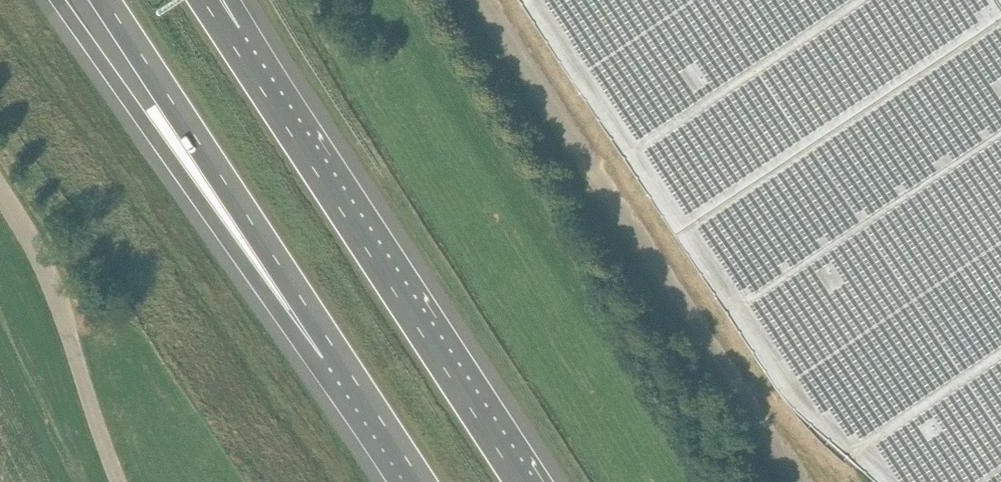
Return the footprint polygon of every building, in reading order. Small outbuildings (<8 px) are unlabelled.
[(537,11),(780,378),(785,384),(846,442),(891,481),(1000,481),(1000,0),(529,0),(537,11)]
